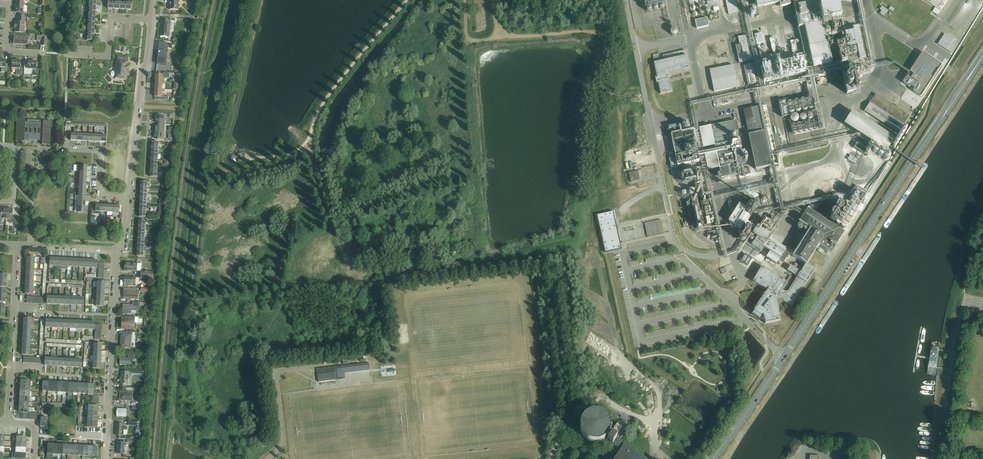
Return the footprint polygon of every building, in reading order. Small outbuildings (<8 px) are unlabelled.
[(169,10),(170,10),(179,10),(179,0),(170,0),(169,10)] [(649,11),(657,8),(656,5),(666,1),(666,0),(645,0),(649,11)] [(739,13),(736,0),(726,0),(729,15),(739,13)] [(757,8),(780,4),(780,0),(755,0),(757,8)] [(936,6),(932,12),(938,15),(948,0),(926,0),(936,6)] [(15,7),(15,12),(19,12),(18,16),(24,16),(25,13),(23,13),(23,2),(16,1),(16,8),(15,7)] [(803,5),(812,68),(831,65),(825,23),(845,20),(843,4),(821,7),(822,15),(811,17),(809,4),(803,5)] [(883,5),(880,9),(887,13),(889,10),(883,5)] [(15,32),(23,33),(24,22),(25,22),(25,16),(24,16),(18,16),(17,22),(15,22),(15,24),(14,24),(14,28),(15,28),(15,32)] [(707,18),(695,21),(696,29),(709,26),(708,23),(708,22),(708,21),(707,21),(707,18)] [(160,37),(169,38),(170,21),(162,20),(160,37)] [(676,27),(671,30),(675,36),(680,33),(676,27)] [(853,33),(844,34),(847,49),(856,47),(859,62),(865,60),(858,28),(852,30),(853,33)] [(960,40),(963,35),(952,28),(949,34),(960,40)] [(737,45),(740,62),(752,60),(751,52),(743,53),(742,49),(751,48),(748,34),(739,36),(740,44),(737,45)] [(757,44),(764,43),(762,34),(755,35),(757,44)] [(945,34),(938,46),(950,54),(958,42),(945,34)] [(13,44),(28,45),(28,37),(13,36),(13,44)] [(775,37),(771,38),(774,53),(780,52),(778,47),(777,47),(775,37)] [(159,50),(157,64),(166,65),(168,44),(161,43),(160,50),(159,50)] [(838,44),(842,65),(849,63),(845,43),(838,44)] [(654,63),(658,83),(668,80),(668,78),(671,78),(670,75),(690,71),(686,51),(663,56),(664,61),(654,63)] [(903,82),(903,83),(904,83),(904,84),(908,86),(908,87),(909,87),(910,87),(911,87),(911,86),(915,89),(914,90),(913,91),(913,92),(914,92),(914,93),(916,94),(920,97),(921,97),(922,96),(924,93),(925,92),(932,82),(936,75),(940,68),(941,67),(942,66),(942,65),(941,65),(941,64),(939,64),(938,62),(924,53),(923,53),(922,54),(904,82),(903,82)] [(804,77),(805,59),(791,59),(791,63),(782,63),(782,60),(778,59),(778,66),(764,65),(764,83),(779,84),(779,77),(804,77)] [(8,72),(8,64),(5,64),(5,60),(0,60),(0,67),(1,68),(1,72),(8,72)] [(16,75),(22,75),(23,69),(20,68),(20,61),(12,60),(11,68),(16,68),(16,75)] [(24,68),(27,69),(32,69),(32,76),(38,76),(39,69),(36,69),(36,61),(27,61),(24,61),(24,68)] [(115,78),(126,79),(127,71),(130,71),(130,64),(128,64),(128,63),(117,62),(116,72),(112,71),(111,73),(111,75),(112,77),(115,77),(115,78)] [(744,64),(748,84),(757,82),(754,63),(744,64)] [(714,92),(738,87),(733,66),(710,70),(714,92)] [(156,75),(155,82),(163,83),(163,82),(163,78),(169,78),(169,73),(163,72),(163,75),(156,75)] [(155,82),(155,90),(162,90),(162,89),(163,85),(165,85),(165,82),(163,82),(163,83),(155,82)] [(162,90),(155,90),(154,97),(155,97),(155,100),(161,100),(168,100),(168,98),(162,97),(162,92),(165,92),(165,89),(162,89),(162,90)] [(865,112),(898,134),(909,116),(876,95),(865,112)] [(760,169),(779,165),(775,143),(781,142),(773,107),(767,108),(767,106),(744,110),(749,135),(756,169),(757,169),(757,170),(758,170),(760,170),(760,169)] [(869,141),(886,152),(894,139),(852,112),(844,125),(856,133),(854,137),(858,140),(857,141),(865,147),(869,141)] [(158,122),(158,124),(165,124),(165,116),(163,116),(156,116),(156,121),(158,122)] [(41,145),(50,145),(51,122),(43,121),(43,124),(40,123),(40,121),(27,120),(27,123),(25,123),(25,120),(16,120),(15,142),(24,142),(24,140),(42,141),(41,145)] [(711,126),(722,177),(743,173),(741,164),(743,163),(739,145),(739,142),(738,139),(737,136),(737,133),(736,131),(734,121),(711,126)] [(680,123),(667,126),(669,140),(671,139),(677,166),(699,162),(692,131),(682,133),(680,124),(680,123)] [(156,127),(155,132),(164,132),(165,124),(158,124),(158,127),(156,127)] [(164,132),(155,132),(155,137),(157,137),(157,140),(164,140),(164,132)] [(848,159),(855,164),(859,159),(851,154),(848,159)] [(640,170),(630,172),(631,181),(641,180),(640,170)] [(696,173),(696,170),(684,170),(684,177),(684,182),(695,182),(701,182),(700,178),(689,178),(689,173),(696,173)] [(681,191),(682,197),(707,191),(706,186),(696,188),(696,187),(692,188),(693,189),(681,191)] [(859,188),(851,200),(859,206),(867,193),(859,188)] [(680,202),(685,228),(694,226),(689,198),(684,199),(684,201),(680,202)] [(825,220),(831,211),(817,202),(817,201),(807,203),(803,208),(807,210),(799,221),(798,222),(809,229),(792,256),(795,258),(787,270),(797,277),(788,291),(785,292),(782,290),(787,282),(762,266),(753,282),(767,290),(765,293),(754,310),(755,310),(752,314),(759,319),(760,318),(763,320),(765,324),(781,320),(779,315),(780,315),(777,299),(778,297),(791,306),(806,283),(814,270),(815,269),(811,267),(815,261),(823,266),(844,232),(825,220)] [(730,222),(744,229),(752,215),(746,212),(748,208),(740,203),(730,222)] [(7,208),(6,220),(10,220),(10,223),(14,223),(15,217),(12,217),(12,208),(7,208)] [(613,212),(597,216),(599,223),(601,232),(602,238),(605,253),(609,252),(619,250),(622,249),(621,245),(616,225),(615,220),(615,219),(613,212)] [(648,236),(665,233),(662,219),(646,222),(648,236)] [(771,251),(767,257),(778,263),(782,257),(771,251)] [(125,263),(125,271),(137,272),(137,271),(140,271),(141,264),(137,264),(125,263)] [(139,278),(136,278),(136,277),(125,276),(124,284),(135,285),(135,284),(139,285),(139,278)] [(124,290),(124,291),(124,292),(124,299),(128,299),(128,301),(131,301),(131,299),(138,299),(138,290),(124,290)] [(123,305),(123,314),(131,314),(131,311),(136,311),(140,311),(140,302),(133,302),(133,305),(123,305)] [(136,323),(135,323),(135,317),(126,317),(126,320),(122,319),(122,329),(136,329),(136,323)] [(132,336),(133,332),(124,332),(124,335),(121,335),(121,347),(129,348),(130,335),(132,336)] [(935,375),(936,374),(940,343),(940,341),(932,340),(931,342),(926,373),(935,375)] [(119,365),(135,366),(135,358),(134,358),(134,355),(128,355),(127,358),(120,357),(119,365)] [(317,369),(318,383),(345,379),(344,373),(369,370),(368,363),(317,369)] [(144,370),(132,369),(125,369),(124,372),(121,372),(121,385),(127,385),(131,385),(131,373),(132,373),(143,374),(144,370)] [(121,401),(133,402),(133,393),(120,392),(120,397),(121,397),(121,401)] [(129,415),(129,409),(117,409),(117,417),(126,417),(126,415),(129,415)] [(604,440),(605,439),(607,441),(612,445),(608,451),(611,453),(614,454),(628,431),(623,428),(616,438),(611,435),(610,436),(609,435),(609,434),(610,432),(610,431),(610,430),(610,428),(610,427),(610,425),(610,424),(609,423),(609,421),(608,420),(607,419),(606,418),(606,417),(605,416),(603,415),(602,415),(601,414),(600,413),(599,413),(597,413),(596,413),(595,413),(593,413),(592,413),(591,413),(589,414),(588,414),(587,415),(586,415),(585,416),(584,417),(583,418),(582,419),(581,420),(581,422),(580,423),(580,424),(580,426),(579,427),(579,428),(579,430),(580,431),(580,432),(580,433),(581,435),(582,436),(582,437),(583,438),(584,439),(585,440),(588,442),(589,442),(590,443),(592,443),(593,443),(594,443),(596,443),(597,443),(598,443),(600,443),(601,442),(602,442),(603,441),(604,440)] [(136,428),(136,433),(140,433),(140,428),(140,422),(138,421),(129,421),(129,425),(136,426),(136,428)] [(130,436),(123,435),(123,430),(127,431),(127,427),(123,427),(124,424),(116,424),(116,432),(117,432),(117,435),(119,436),(119,439),(130,439),(130,436)] [(613,431),(618,434),(622,427),(617,424),(613,431)] [(592,448),(604,456),(609,448),(601,443),(599,447),(594,444),(592,448)] [(624,445),(623,445),(621,444),(619,447),(622,448),(615,458),(645,458),(624,445)]
